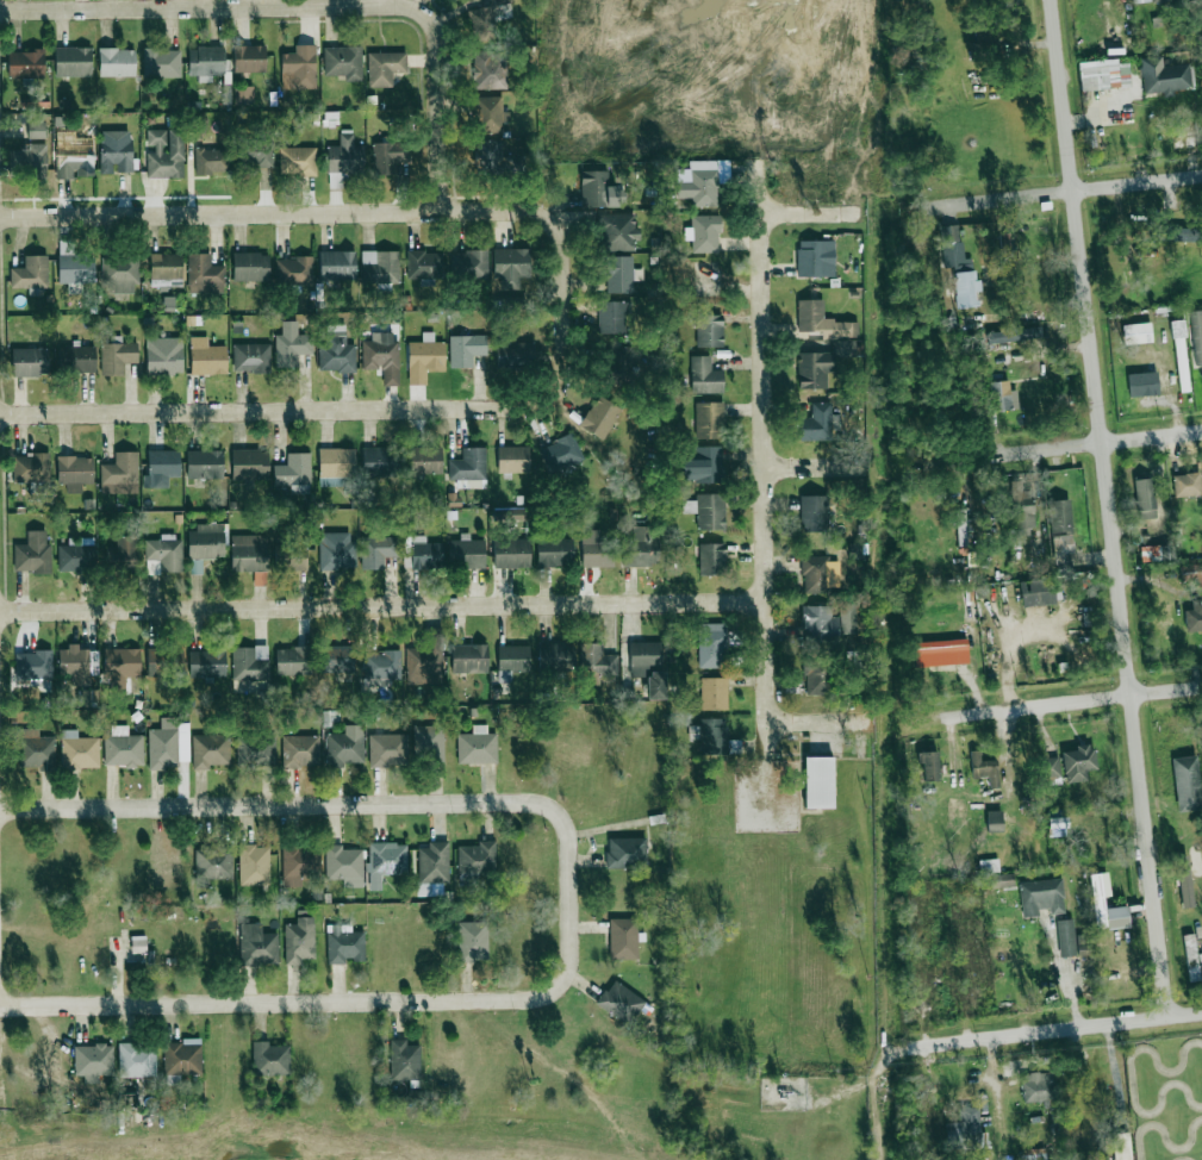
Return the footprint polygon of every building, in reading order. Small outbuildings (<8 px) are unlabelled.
[(1190,0),(1190,20),(1201,20),(1201,0),(1190,0)] [(472,41),(497,40),(495,7),(470,9),(472,41)] [(234,72),(266,72),(265,45),(234,46),(234,72)] [(316,88),(315,45),(295,45),(295,53),(281,53),(282,89),(316,88)] [(362,81),(361,46),(323,47),(324,75),(345,75),(345,82),(362,81)] [(92,76),(91,47),(55,48),(56,77),(92,76)] [(189,75),(198,75),(198,82),(213,82),(212,75),(225,75),(225,47),(189,47),(189,75)] [(143,77),(180,78),(181,49),(144,48),(143,77)] [(135,49),(99,49),(99,77),(135,77),(135,49)] [(7,51),(8,78),(45,77),(44,50),(7,51)] [(474,90),(506,89),(505,51),(473,52),(474,90)] [(406,52),(367,53),(368,87),(393,87),(393,73),(406,72),(406,52)] [(1080,89),(1120,87),(1119,66),(1079,68),(1080,89)] [(1190,91),(1188,66),(1141,69),(1142,94),(1190,91)] [(231,85),(223,84),(223,104),(231,104),(231,85)] [(237,104),(253,102),(251,86),(245,87),(246,96),(241,96),(240,87),(235,88),(237,104)] [(504,96),(475,97),(475,133),(503,133),(503,122),(511,122),(511,111),(504,111),(504,96)] [(147,178),(183,178),(183,129),(167,129),(167,130),(147,130),(147,149),(147,178)] [(353,130),(340,130),(340,146),(327,146),(328,173),(362,172),(362,146),(354,146),(353,130)] [(101,174),(115,174),(115,172),(132,172),(131,131),(100,131),(101,174)] [(273,167),(272,139),(245,140),(245,167),(273,167)] [(501,168),(501,141),(478,140),(477,168),(501,168)] [(373,143),(373,175),(396,174),(396,162),(406,161),(406,142),(373,143)] [(46,143),(19,144),(19,149),(9,150),(10,170),(46,169),(46,143)] [(78,143),(69,143),(69,150),(55,151),(56,178),(94,177),(93,150),(78,151),(78,143)] [(316,148),(279,148),(280,175),(316,175),(316,148)] [(226,174),(226,149),(195,149),(195,174),(226,174)] [(678,198),(693,198),(693,206),(718,207),(718,182),(726,182),(726,174),(733,174),(733,161),(692,160),(692,169),(678,169),(678,198)] [(582,207),(608,208),(609,169),(583,168),(582,207)] [(634,251),(634,240),(640,240),(640,227),(635,227),(635,214),(599,214),(599,251),(634,251)] [(720,216),(692,216),(692,253),(720,252),(720,216)] [(941,266),(961,266),(961,226),(941,226),(941,266)] [(1169,241),(1196,241),(1196,227),(1169,227),(1169,241)] [(1010,253),(1009,233),(1000,233),(1001,253),(1010,253)] [(824,277),(824,241),(797,241),(797,277),(824,277)] [(521,290),(521,278),(530,278),(530,249),(494,249),(494,278),(500,277),(500,291),(521,290)] [(488,251),(451,250),(450,278),(488,279),(488,251)] [(320,280),(356,280),(356,251),(320,252),(320,280)] [(399,251),(362,251),(362,284),(400,283),(399,251)] [(443,278),(442,251),(407,252),(407,279),(443,278)] [(233,253),(233,281),(269,280),(269,252),(233,253)] [(182,253),(150,254),(150,280),(183,280),(182,253)] [(224,292),(225,266),(210,265),(210,254),(188,253),(187,291),(224,292)] [(48,255),(24,256),(24,268),(10,268),(10,288),(48,287),(48,255)] [(137,292),(138,257),(102,256),(101,291),(137,292)] [(607,294),(633,294),(633,279),(642,279),(642,269),(633,269),(633,256),(606,256),(607,294)] [(313,285),(313,258),(276,257),(276,285),(313,285)] [(982,305),(978,270),(953,273),(957,307),(982,305)] [(822,300),(797,300),(797,336),(858,336),(858,322),(822,322),(822,300)] [(599,333),(627,333),(626,301),(598,302),(599,333)] [(1201,366),(1201,324),(1200,310),(1189,311),(1196,366),(1201,366)] [(723,347),(723,315),(697,314),(696,347),(723,347)] [(275,367),(298,368),(299,354),(312,355),(312,333),(298,333),(299,321),(281,321),(281,335),(276,335),(275,367)] [(1123,343),(1145,343),(1145,325),(1123,325),(1123,343)] [(1010,345),(1009,329),(979,331),(980,348),(1010,345)] [(362,370),(382,369),(383,386),(399,385),(398,341),(392,341),(392,332),(371,333),(372,341),(362,341),(362,370)] [(427,384),(426,372),(446,371),(446,342),(434,342),(434,332),(422,332),(422,342),(408,342),(408,385),(427,384)] [(487,355),(486,335),(452,336),(453,356),(487,355)] [(208,346),(207,336),(190,337),(191,375),(227,374),(226,345),(208,346)] [(146,338),(147,375),(183,375),(182,337),(146,338)] [(1188,391),(1185,337),(1176,338),(1178,392),(1188,391)] [(852,355),(852,341),(833,341),(834,356),(852,355)] [(138,343),(102,342),(101,375),(124,375),(124,363),(138,363),(138,343)] [(534,342),(497,343),(497,369),(535,368),(534,342)] [(232,344),(233,373),(271,372),(270,343),(232,344)] [(318,372),(355,372),(355,344),(344,344),(344,343),(319,343),(318,372)] [(96,345),(73,345),(73,347),(59,346),(59,372),(95,373),(96,345)] [(630,347),(607,348),(607,381),(632,381),(630,347)] [(12,376),(48,377),(48,349),(12,348),(12,376)] [(798,353),(798,388),(824,388),(824,353),(798,353)] [(996,373),(996,353),(984,354),(984,373),(996,373)] [(710,356),(690,356),(691,393),(724,393),(723,370),(711,370),(710,356)] [(1127,374),(1128,397),(1157,395),(1156,373),(1127,374)] [(1036,398),(1035,378),(1005,379),(1007,399),(1036,398)] [(1019,409),(1017,389),(1010,390),(1008,380),(988,382),(992,412),(1019,409)] [(621,407),(596,395),(580,428),(605,440),(621,407)] [(695,403),(696,439),(724,438),(724,402),(695,403)] [(801,418),(801,442),(832,442),(832,404),(811,404),(811,418),(801,418)] [(541,446),(551,473),(584,461),(575,435),(541,446)] [(442,474),(442,447),(410,446),(410,473),(442,474)] [(497,447),(498,473),(530,473),(529,446),(497,447)] [(720,446),(692,447),(692,459),(682,459),(683,483),(721,482),(720,446)] [(487,480),(485,447),(462,448),(462,459),(448,460),(448,481),(487,480)] [(354,448),(318,449),(319,485),(333,485),(333,477),(355,477),(354,448)] [(363,448),(363,477),(400,477),(400,448),(363,448)] [(269,480),(268,449),(232,449),(232,480),(269,480)] [(187,478),(223,479),(223,451),(188,450),(187,478)] [(180,477),(180,451),(148,451),(148,475),(143,475),(143,488),(169,488),(169,477),(180,477)] [(101,494),(139,493),(138,452),(115,452),(115,464),(100,464),(101,494)] [(310,453),(287,453),(287,465),(273,465),(273,486),(290,486),(290,494),(310,495),(310,453)] [(50,455),(13,454),(12,481),(49,482),(50,455)] [(94,483),(93,456),(57,457),(58,484),(67,484),(67,493),(82,493),(82,484),(94,483)] [(1173,498),(1201,495),(1201,473),(1171,475),(1173,498)] [(1138,512),(1156,510),(1151,479),(1133,481),(1138,512)] [(1033,494),(1021,495),(1021,482),(1010,482),(1011,536),(1033,536),(1033,494)] [(725,494),(696,493),(696,501),(683,501),(682,513),(697,513),(697,530),(725,530),(725,494)] [(828,534),(828,495),(801,495),(801,534),(828,534)] [(1051,532),(1072,531),(1070,500),(1050,501),(1051,532)] [(526,520),(526,509),(506,509),(505,520),(526,520)] [(964,510),(957,511),(958,543),(965,542),(964,510)] [(188,558),(226,559),(227,526),(188,525),(188,558)] [(660,565),(659,536),(651,536),(651,526),(633,527),(633,535),(622,535),(623,566),(660,565)] [(614,567),(613,530),(581,530),(582,567),(614,567)] [(14,572),(51,572),(50,543),(46,543),(46,531),(27,531),(27,544),(13,544),(14,572)] [(319,569),(356,569),(357,542),(350,542),(350,533),(320,532),(319,569)] [(267,571),(266,534),(230,535),(231,572),(267,571)] [(145,560),(160,560),(159,572),(181,572),(182,536),(160,536),(160,540),(145,540),(145,560)] [(537,566),(573,566),(573,537),(537,536),(537,566)] [(1053,536),(1054,563),(1073,563),(1073,536),(1053,536)] [(139,571),(138,537),(116,537),(116,546),(106,547),(107,572),(139,571)] [(485,567),(485,537),(461,538),(461,540),(449,540),(449,568),(485,567)] [(398,538),(360,539),(361,570),(384,569),(384,557),(398,556),(398,538)] [(1046,538),(1030,538),(1030,557),(1046,557),(1046,538)] [(58,571),(94,570),(93,539),(83,539),(83,545),(58,545),(58,571)] [(494,568),(530,567),(529,539),(494,539),(494,568)] [(275,543),(276,571),(306,570),(305,542),(275,543)] [(698,575),(725,576),(726,544),(699,543),(698,575)] [(1163,546),(1141,546),(1141,560),(1163,559),(1163,546)] [(828,593),(828,556),(801,556),(801,593),(828,593)] [(1181,583),(1196,583),(1196,587),(1201,587),(1201,564),(1181,564),(1181,583)] [(1052,579),(1020,581),(1023,607),(1054,604),(1052,579)] [(1201,632),(1201,600),(1187,600),(1187,632),(1201,632)] [(830,606),(803,606),(803,643),(839,643),(839,616),(830,616),(830,606)] [(726,624),(698,624),(698,668),(727,668),(726,624)] [(406,648),(406,684),(442,684),(441,636),(427,637),(427,648),(406,648)] [(539,669),(571,668),(570,642),(538,643),(539,669)] [(666,699),(665,668),(662,668),(661,642),(629,642),(630,677),(647,677),(647,699),(666,699)] [(969,642),(915,642),(915,653),(969,653),(969,642)] [(599,685),(599,676),(618,675),(618,655),(603,655),(603,643),(579,644),(581,685),(599,685)] [(488,645),(452,644),(451,672),(487,673),(488,645)] [(530,646),(498,645),(497,671),(529,672),(530,646)] [(90,685),(90,649),(80,649),(80,646),(59,646),(59,675),(72,675),(72,685),(90,685)] [(232,680),(268,681),(269,647),(232,646),(232,680)] [(354,673),(354,647),(323,646),(322,672),(354,673)] [(104,674),(109,675),(109,690),(125,690),(125,677),(140,677),(141,649),(104,648),(104,674)] [(276,648),(276,675),(311,675),(311,648),(276,648)] [(147,673),(183,674),(183,650),(147,649),(147,673)] [(225,676),(225,650),(189,650),(189,677),(225,676)] [(52,679),(52,651),(16,652),(16,679),(52,679)] [(364,652),(364,679),(401,679),(400,651),(364,652)] [(804,696),(832,696),(832,656),(804,656),(804,696)] [(727,710),(727,678),(701,678),(701,709),(727,710)] [(149,767),(190,766),(189,723),(178,723),(178,717),(161,718),(161,729),(148,729),(149,767)] [(727,718),(698,718),(698,726),(691,726),(691,736),(700,736),(700,753),(726,754),(727,718)] [(345,733),(326,734),(327,765),(364,764),(364,725),(345,726),(345,733)] [(497,734),(487,734),(487,725),(472,725),(473,734),(458,734),(458,763),(497,763),(497,734)] [(104,736),(104,767),(144,765),(143,735),(128,736),(128,726),(111,726),(112,735),(104,736)] [(444,763),(444,726),(414,726),(414,763),(444,763)] [(54,736),(39,737),(39,729),(13,729),(14,767),(40,766),(40,770),(55,770),(54,736)] [(99,769),(100,738),(78,738),(78,730),(62,730),(61,768),(99,769)] [(370,766),(407,766),(406,734),(369,735),(370,766)] [(230,764),(229,735),(192,735),(193,770),(209,769),(209,765),(230,764)] [(282,736),(283,767),(321,767),(320,736),(282,736)] [(236,738),(237,768),(276,768),(276,737),(236,738)] [(1086,780),(1084,771),(1096,768),(1092,746),(1060,751),(1066,784),(1086,780)] [(918,752),(918,763),(923,763),(923,782),(939,781),(938,751),(918,752)] [(970,751),(972,778),(988,778),(989,788),(999,788),(998,760),(980,761),(980,751),(970,751)] [(805,756),(834,756),(834,807),(805,807),(805,756)] [(1196,756),(1171,759),(1177,811),(1201,809),(1196,756)] [(1040,758),(1041,783),(1060,782),(1058,757),(1040,758)] [(1002,810),(986,811),(987,832),(1003,831),(1002,810)] [(1050,834),(1067,833),(1067,817),(1060,818),(1060,823),(1058,823),(1058,819),(1049,819),(1050,834)] [(647,838),(607,837),(607,868),(646,869),(647,838)] [(448,841),(428,842),(428,848),(418,848),(419,883),(449,883),(448,841)] [(496,874),(495,841),(478,841),(478,846),(457,846),(458,886),(479,886),(479,875),(496,874)] [(369,843),(369,875),(407,875),(406,843),(369,843)] [(183,886),(182,851),(168,851),(168,845),(151,846),(152,887),(183,886)] [(231,845),(195,846),(196,887),(211,887),(210,879),(232,878),(231,845)] [(269,846),(239,845),(239,885),(269,885),(269,846)] [(363,849),(341,849),(341,845),(325,845),(325,880),(363,879),(363,849)] [(283,887),(302,887),(301,878),(311,878),(310,869),(318,869),(318,847),(282,847),(283,887)] [(1181,908),(1191,907),(1188,856),(1178,857),(1181,908)] [(999,871),(998,859),(979,861),(980,873),(999,871)] [(1088,875),(1094,928),(1106,927),(1104,923),(1126,921),(1125,906),(1103,909),(1098,873),(1088,875)] [(1014,887),(1013,874),(990,875),(990,888),(1014,887)] [(1065,915),(1063,880),(1020,883),(1022,917),(1065,915)] [(285,965),(302,965),(302,959),(315,959),(314,917),(296,917),(296,924),(284,924),(285,965)] [(637,960),(638,919),(610,918),(609,959),(637,960)] [(1076,956),(1073,919),(1056,921),(1060,957),(1076,956)] [(489,922),(458,922),(457,961),(488,962),(489,922)] [(261,923),(239,923),(240,965),(278,964),(277,933),(262,933),(261,923)] [(346,964),(346,961),(365,961),(364,928),(326,929),(327,965),(346,964)] [(1199,981),(1196,934),(1185,935),(1187,981),(1199,981)] [(146,953),(145,936),(132,937),(132,953),(146,953)] [(597,1004),(630,1026),(646,1001),(613,980),(597,1004)] [(163,1040),(164,1075),(201,1074),(201,1040),(163,1040)] [(390,1080),(420,1081),(421,1045),(406,1045),(406,1040),(391,1040),(390,1080)] [(269,1041),(252,1042),(252,1077),(290,1076),(289,1045),(270,1046),(269,1041)] [(119,1077),(155,1077),(155,1043),(118,1044),(119,1077)] [(113,1045),(74,1046),(74,1075),(84,1075),(84,1085),(98,1084),(98,1076),(113,1075),(113,1045)] [(1047,1077),(1023,1077),(1023,1110),(1047,1110),(1047,1077)] [(945,1150),(978,1150),(978,1108),(957,1108),(957,1123),(945,1123),(945,1150)] [(1130,1133),(1113,1133),(1114,1159),(1131,1159),(1130,1133)] [(1046,1149),(1021,1149),(1021,1159),(1046,1159),(1046,1149)]
